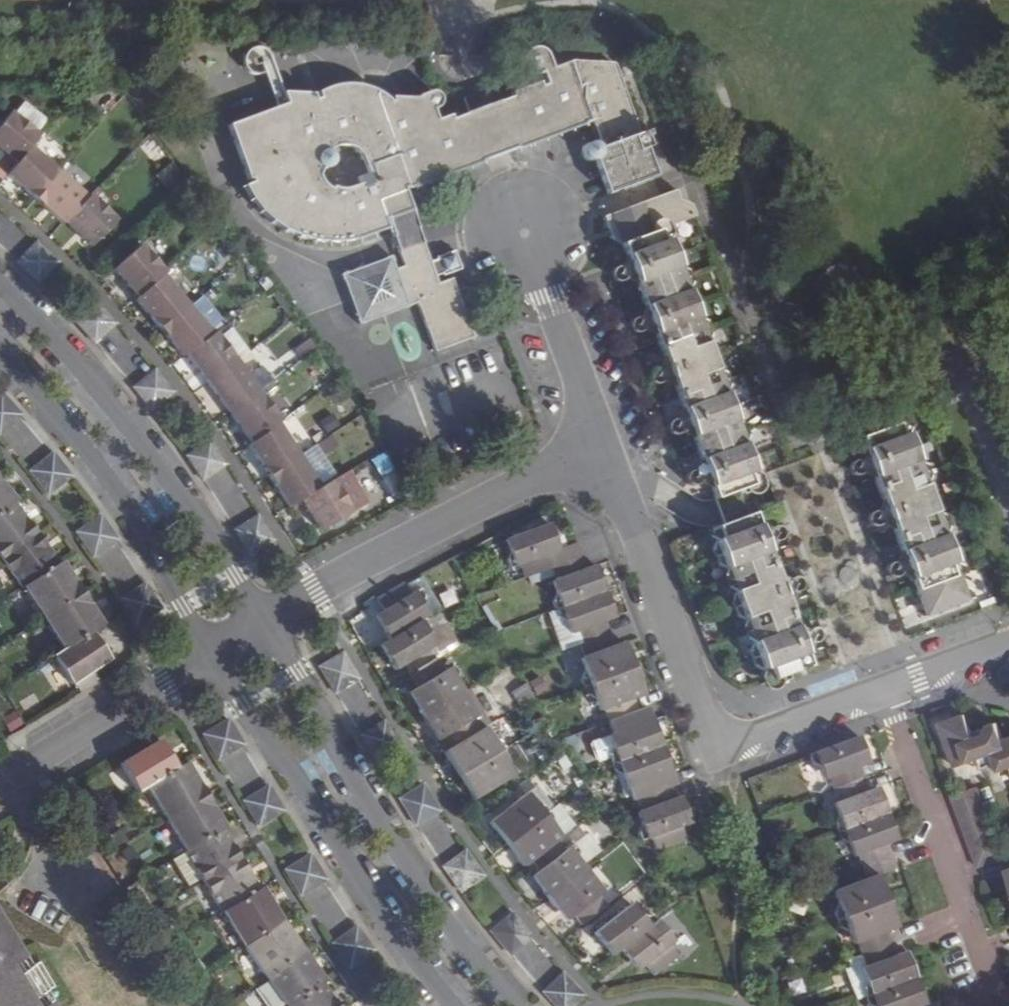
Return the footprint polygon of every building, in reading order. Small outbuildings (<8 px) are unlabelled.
[(595,161),(608,192),(653,175),(609,62),(562,61),(547,67),(542,53),(539,49),(536,47),(532,46),(528,46),(525,48),(521,50),(518,52),(517,55),(516,58),(516,63),(518,67),(520,70),(523,72),(527,74),(531,74),(537,71),(541,83),(534,83),(509,92),(509,97),(497,101),(482,107),(467,112),(447,120),(444,117),(434,121),(430,110),(435,108),(437,104),(438,100),(437,96),(433,93),(429,91),(426,90),(424,91),(422,91),(419,93),(416,97),(393,94),(384,102),(373,93),(364,88),(356,86),(350,85),(343,84),(336,84),(325,86),(314,90),(317,98),(309,101),(307,95),(280,92),(262,49),(256,48),(251,47),(249,47),(246,47),(243,49),(242,51),(239,53),(236,57),(236,60),(236,64),(238,68),(240,72),(243,74),(247,76),(252,76),(255,76),(258,76),(259,77),(272,110),(225,127),(247,185),(240,187),(247,199),(255,210),(260,215),(265,219),(269,222),(275,227),(283,231),(290,235),(299,239),(310,241),(317,242),(324,243),(333,243),(342,243),(350,242),(356,241),(364,238),(373,235),(383,231),(382,221),(383,220),(385,220),(387,221),(404,266),(395,270),(407,300),(416,297),(435,347),(471,333),(450,278),(436,283),(432,274),(428,263),(400,189),(410,185),(411,188),(425,183),(480,162),(479,158),(497,151),(511,146),(512,149),(579,124),(580,121),(586,119),(595,140),(583,143),(581,145),(579,147),(579,149),(579,151),(580,153),(581,157),(583,159),(587,162),(590,162),(595,161)] [(41,133),(12,110),(0,125),(0,147),(18,161),(33,143),(41,133)] [(36,198),(62,169),(33,143),(18,161),(9,173),(36,198)] [(158,170),(164,185),(182,178),(176,163),(158,170)] [(90,195),(62,169),(36,198),(63,223),(66,219),(90,195)] [(621,245),(666,228),(665,224),(694,213),(690,201),(679,197),(675,187),(660,192),(614,210),(608,212),(621,245)] [(90,195),(66,219),(91,244),(118,216),(94,192),(90,195)] [(757,472),(666,228),(621,245),(714,499),(757,483),(753,474),(757,472)] [(37,242),(27,252),(17,262),(38,283),(48,273),(58,263),(37,242)] [(113,272),(137,299),(162,276),(164,274),(140,247),(113,272)] [(428,263),(432,274),(438,272),(439,274),(458,268),(451,249),(433,257),(434,260),(428,263)] [(407,300),(395,270),(390,257),(342,276),(362,325),(410,307),(407,300)] [(137,299),(135,301),(158,329),(186,305),(162,276),(137,299)] [(96,303),(85,312),(75,322),(94,343),(105,334),(115,324),(96,303)] [(186,305),(158,329),(181,357),(184,355),(210,336),(186,305)] [(184,355),(205,386),(235,364),(213,334),(210,336),(184,355)] [(235,364),(205,386),(227,415),(256,393),(235,364)] [(155,370),(144,379),(133,387),(151,410),(162,402),(174,393),(155,370)] [(249,445),(275,426),(278,423),(256,393),(227,415),(249,445)] [(10,425),(20,415),(1,394),(0,395),(0,434),(10,425)] [(900,434),(896,425),(859,439),(929,616),(972,600),(907,431),(900,434)] [(246,447),(266,478),(295,459),(275,426),(249,445),(246,447)] [(209,440),(198,448),(186,456),(203,481),(214,472),(226,465),(209,440)] [(310,449),(295,459),(316,491),(329,483),(331,482),(310,449)] [(48,494),(60,485),(71,476),(53,453),(41,463),(30,472),(48,494)] [(370,501),(401,489),(387,453),(356,465),(370,501)] [(266,478),(286,509),(297,502),(316,491),(295,459),(266,478)] [(342,476),(329,483),(345,511),(358,504),(342,476)] [(231,477),(213,488),(230,516),(248,505),(231,477)] [(14,503),(17,501),(0,481),(0,515),(14,503)] [(316,491),(297,502),(316,533),(322,530),(323,531),(330,533),(340,527),(342,520),(341,519),(347,515),(329,483),(316,491)] [(1,560),(37,534),(14,503),(0,515),(0,560),(1,560)] [(812,666),(752,513),(716,527),(720,538),(711,541),(751,646),(755,645),(765,671),(769,671),(773,680),(812,666)] [(105,549),(117,540),(101,516),(89,525),(77,533),(93,557),(105,549)] [(246,523),(234,530),(249,555),(261,548),(273,540),(258,516),(246,523)] [(612,736),(607,738),(614,757),(627,791),(632,789),(641,813),(636,815),(652,857),(696,841),(692,828),(697,827),(681,784),(669,788),(665,776),(676,772),(656,720),(651,706),(639,710),(636,701),(647,697),(627,644),(615,648),(606,624),(617,620),(595,565),(586,569),(577,545),(560,551),(550,527),(502,545),(511,570),(516,569),(521,582),(549,572),(554,583),(548,586),(568,638),(574,636),(583,661),(578,663),(598,715),(603,713),(612,736)] [(59,564),(37,534),(1,560),(21,589),(23,588),(59,564)] [(62,562),(59,564),(23,588),(44,619),(83,594),(62,562)] [(121,599),(136,624),(148,617),(161,609),(145,584),(133,592),(121,599)] [(399,584),(373,598),(381,614),(371,620),(385,644),(376,648),(392,675),(433,651),(419,627),(431,620),(416,595),(408,599),(399,584)] [(897,601),(905,619),(920,613),(924,611),(915,592),(897,601)] [(91,632),(103,625),(83,594),(44,619),(64,650),(91,632)] [(73,683),(92,671),(109,660),(91,632),(64,650),(54,657),(72,685),(73,683)] [(359,679),(343,654),(330,661),(319,667),(335,694),(346,686),(359,679)] [(443,755),(471,802),(516,775),(488,729),(496,724),(480,699),(472,704),(451,672),(445,676),(438,665),(409,681),(415,692),(406,697),(436,745),(443,755)] [(77,689),(96,678),(92,671),(73,683),(77,689)] [(98,681),(96,678),(77,689),(80,693),(98,681)] [(518,705),(535,697),(528,682),(512,690),(518,705)] [(957,768),(982,758),(988,772),(1001,767),(1003,773),(1008,771),(1008,741),(1001,721),(973,732),(966,714),(940,724),(957,768)] [(231,753),(243,745),(228,720),(216,728),(203,735),(218,760),(231,753)] [(384,722),(373,729),(361,736),(377,762),(388,754),(400,748),(384,722)] [(614,757),(607,738),(590,745),(597,763),(614,757)] [(911,951),(901,955),(893,932),(902,928),(881,872),(899,865),(891,845),(901,840),(883,787),(871,792),(863,769),(874,765),(863,738),(815,755),(824,780),(831,779),(839,804),(834,805),(853,858),(859,856),(867,878),(835,891),(854,945),(859,945),(862,953),(867,965),(863,968),(872,994),(877,1005),(931,1005),(911,951)] [(120,765),(137,793),(147,787),(175,770),(159,742),(120,765)] [(250,756),(230,763),(238,785),(258,778),(250,756)] [(206,795),(186,763),(175,770),(147,787),(166,819),(206,795)] [(423,785),(412,792),(400,800),(416,825),(428,818),(439,811),(423,785)] [(259,826),(271,818),(284,811),(269,786),(256,794),(244,802),(259,826)] [(953,798),(979,868),(1007,857),(981,787),(953,798)] [(490,825),(523,869),(528,865),(536,875),(531,880),(566,922),(573,918),(581,929),(608,907),(601,896),(608,890),(573,847),(568,852),(560,841),(565,838),(532,794),(490,825)] [(206,795),(166,819),(185,851),(222,829),(225,827),(206,795)] [(587,826),(598,841),(611,832),(600,816),(587,826)] [(222,829),(185,851),(183,852),(201,882),(240,859),(222,829)] [(183,852),(171,860),(189,890),(201,882),(183,852)] [(465,852),(452,861),(443,867),(461,892),(470,886),(483,876),(465,852)] [(301,895),(313,888),(325,880),(310,855),(298,863),(285,870),(301,895)] [(201,882),(220,913),(222,911),(258,889),(240,859),(201,882)] [(222,911),(243,947),(281,920),(261,887),(258,889),(222,911)] [(649,968),(658,978),(683,957),(673,945),(679,940),(661,918),(651,926),(634,905),(595,936),(614,958),(621,951),(640,975),(649,968)] [(512,914),(501,923),(491,931),(510,955),(520,947),(531,938),(512,914)] [(281,920),(243,947),(265,977),(303,951),(281,920)] [(50,1005),(55,1003),(49,993),(55,990),(39,964),(34,968),(27,957),(22,961),(0,925),(0,1005),(50,1005)] [(361,959),(373,950),(356,927),(345,935),(333,943),(350,967),(361,959)] [(265,977),(268,981),(284,1005),(285,1005),(290,1005),(322,983),(325,981),(303,951),(265,977)] [(867,965),(862,953),(844,960),(858,999),(872,994),(863,968),(867,965)] [(584,996),(563,974),(551,985),(543,993),(556,1005),(573,1005),(584,996)] [(268,981),(254,991),(264,1005),(283,1005),(284,1005),(268,981)] [(322,983),(290,1005),(338,1005),(322,983)]
